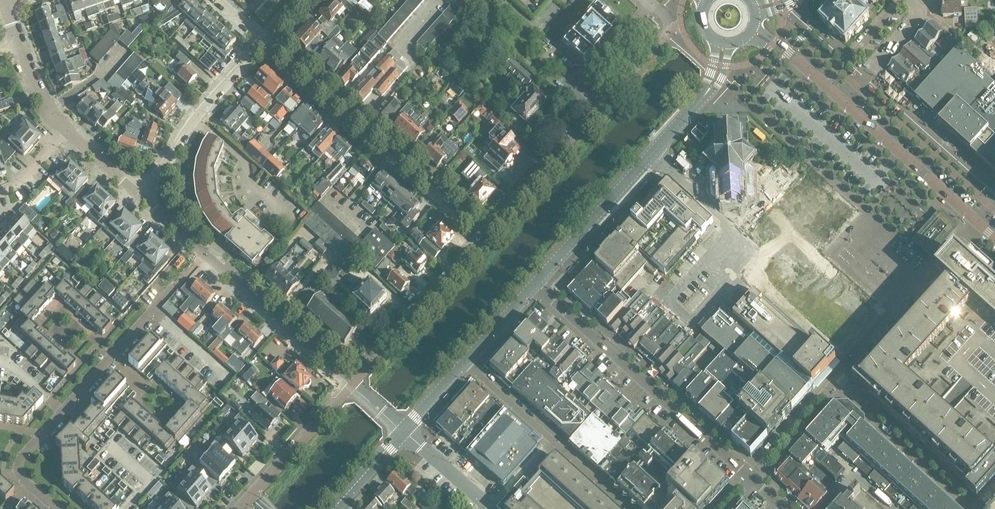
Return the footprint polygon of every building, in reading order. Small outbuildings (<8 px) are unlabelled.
[(85,11),(87,16),(88,16),(82,0),(76,0),(70,2),(74,15),(85,11)] [(88,16),(98,12),(96,7),(97,7),(95,0),(82,0),(88,16)] [(97,7),(102,5),(105,11),(111,9),(107,0),(95,0),(97,7)] [(111,9),(115,8),(113,1),(116,0),(107,0),(111,9)] [(177,2),(169,12),(156,26),(159,29),(163,26),(183,14),(188,19),(199,8),(190,0),(188,0),(182,7),(177,2)] [(157,1),(169,12),(177,2),(175,0),(157,0),(157,1)] [(260,0),(255,0),(254,2),(258,5),(254,9),(265,18),(271,10),(260,0)] [(275,0),(260,0),(271,10),(278,3),(275,0)] [(325,4),(337,15),(344,7),(336,0),(330,0),(329,0),(325,4)] [(354,9),(358,4),(353,0),(345,0),(354,9)] [(374,9),(369,4),(365,0),(363,0),(359,4),(370,14),(374,9)] [(409,0),(405,5),(413,13),(417,8),(409,0)] [(409,0),(417,8),(421,4),(417,0),(409,0)] [(458,11),(459,9),(462,7),(468,0),(446,0),(458,11)] [(473,4),(469,0),(468,0),(462,7),(459,9),(464,14),(473,4)] [(833,2),(832,1),(826,8),(827,9),(828,10),(820,20),(829,28),(828,30),(826,28),(824,31),(834,40),(837,37),(835,36),(836,35),(846,43),(855,33),(856,35),(862,27),(861,26),(869,17),(869,16),(871,14),(863,7),(869,1),(873,4),(876,0),(852,0),(851,1),(850,0),(838,0),(835,3),(833,2)] [(943,2),(943,17),(962,16),(961,0),(957,0),(942,1),(943,2)] [(337,15),(325,4),(321,9),(321,10),(319,13),(326,20),(322,24),(332,33),(337,28),(330,22),(337,15)] [(39,7),(41,12),(35,14),(39,26),(66,16),(62,5),(55,7),(57,14),(50,16),(46,5),(39,7)] [(403,6),(401,9),(409,17),(412,14),(413,13),(405,5),(403,6)] [(450,6),(446,10),(455,19),(459,14),(450,6)] [(208,16),(199,8),(188,19),(198,28),(208,16)] [(590,17),(565,46),(583,61),(590,52),(592,54),(609,34),(608,33),(616,25),(597,8),(589,16),(590,17)] [(977,8),(965,9),(966,28),(978,27),(977,8)] [(132,19),(134,18),(135,22),(139,20),(138,17),(139,16),(136,9),(130,12),(132,19)] [(401,9),(397,13),(406,22),(409,17),(401,9)] [(446,10),(443,14),(452,23),(455,19),(446,10)] [(397,13),(393,18),(402,26),(406,22),(397,13)] [(443,14),(439,19),(448,27),(452,23),(443,14)] [(115,22),(113,15),(106,17),(109,24),(115,22)] [(66,16),(39,26),(43,37),(56,32),(52,21),(59,19),(61,25),(68,22),(66,16)] [(218,25),(208,16),(198,28),(207,36),(218,25)] [(393,18),(389,22),(398,30),(402,26),(393,18)] [(439,19),(435,23),(444,31),(448,27),(439,19)] [(303,31),(318,45),(319,44),(323,47),(326,44),(322,41),(321,42),(317,38),(322,32),(327,37),(327,38),(332,33),(322,24),(319,28),(311,21),(303,31)] [(398,30),(389,22),(385,26),(394,35),(398,30)] [(93,30),(90,23),(84,25),(86,32),(93,30)] [(435,23),(431,27),(440,35),(444,31),(435,23)] [(931,23),(923,32),(935,43),(943,34),(946,36),(945,38),(950,42),(953,39),(935,23),(933,25),(931,23)] [(227,33),(218,25),(207,36),(216,44),(213,47),(214,48),(227,33)] [(394,35),(385,26),(381,31),(390,39),(394,35)] [(431,27),(427,31),(436,39),(440,35),(431,27)] [(318,60),(326,67),(344,46),(335,38),(341,31),(337,28),(332,33),(327,38),(331,42),(322,53),(324,54),(318,60)] [(112,30),(106,36),(116,45),(119,41),(121,38),(112,30)] [(128,30),(121,38),(119,41),(123,44),(132,34),(128,30)] [(303,31),(294,40),(313,57),(323,47),(319,44),(318,45),(303,31)] [(381,31),(377,35),(377,36),(386,43),(390,39),(381,31)] [(427,31),(424,35),(433,43),(436,39),(427,31)] [(56,32),(43,37),(47,48),(74,39),(72,33),(58,38),(56,32)] [(935,43),(923,32),(914,41),(917,43),(915,45),(934,62),(935,62),(938,59),(937,59),(933,54),(931,55),(927,52),(935,43)] [(237,42),(227,33),(214,48),(225,59),(233,50),(231,48),(237,42)] [(132,34),(123,44),(128,49),(137,39),(132,34)] [(424,35),(420,39),(429,48),(433,43),(424,35)] [(978,39),(973,35),(969,40),(974,44),(978,39)] [(116,45),(106,36),(102,40),(112,49),(116,45)] [(181,46),(185,42),(178,36),(174,40),(181,46)] [(379,53),(387,45),(386,43),(377,36),(370,44),(369,44),(351,64),(352,65),(339,80),(345,85),(350,80),(352,83),(361,73),(379,54),(379,53)] [(74,39),(47,48),(51,59),(64,55),(62,50),(76,45),(74,39)] [(420,39),(416,43),(425,52),(429,48),(420,39)] [(112,49),(102,40),(98,45),(108,53),(112,49)] [(187,51),(190,47),(185,42),(181,46),(187,51)] [(911,89),(935,62),(934,62),(915,45),(912,42),(888,68),(906,84),(907,85),(907,86),(909,88),(910,88),(911,88),(911,89)] [(911,89),(931,107),(928,110),(941,122),(939,124),(994,174),(994,90),(974,72),(976,70),(957,50),(955,49),(957,48),(952,42),(937,59),(938,59),(935,62),(911,89)] [(347,43),(344,46),(326,67),(333,73),(339,68),(340,69),(356,51),(347,43)] [(108,53),(98,45),(94,49),(104,58),(108,53)] [(104,58),(94,49),(89,55),(99,64),(104,58)] [(382,97),(408,67),(400,60),(402,58),(394,50),(386,59),(386,58),(371,75),(380,83),(374,90),(382,97)] [(134,53),(130,58),(125,63),(135,72),(136,70),(139,67),(144,62),(134,53)] [(189,86),(197,76),(186,67),(191,62),(181,53),(177,58),(182,62),(173,72),(189,86)] [(214,66),(218,62),(209,53),(205,58),(214,66)] [(64,55),(51,59),(55,71),(87,59),(86,57),(81,58),(80,56),(73,58),(74,58),(66,61),(64,55)] [(214,66),(205,58),(201,63),(209,71),(214,66)] [(87,59),(55,71),(60,82),(72,78),(70,72),(84,67),(85,69),(90,68),(87,59)] [(504,68),(510,73),(504,79),(519,93),(514,98),(520,104),(512,111),(519,117),(514,122),(512,120),(511,122),(503,115),(499,119),(510,129),(512,127),(518,133),(525,125),(526,126),(527,125),(528,126),(537,115),(535,113),(546,101),(533,89),(538,84),(512,60),(504,68)] [(135,72),(125,63),(121,68),(131,77),(131,76),(135,72)] [(131,77),(121,68),(116,73),(126,82),(131,77)] [(248,97),(256,104),(267,92),(268,92),(271,89),(269,88),(277,79),(266,69),(255,82),(261,87),(258,90),(256,88),(248,97)] [(126,82),(116,73),(112,78),(122,87),(126,82)] [(369,77),(354,93),(363,101),(374,90),(380,83),(371,75),(368,77),(369,77)] [(122,87),(112,78),(107,83),(113,89),(112,89),(117,93),(122,87)] [(102,79),(99,82),(92,86),(96,92),(102,87),(108,94),(112,89),(113,89),(107,83),(102,79)] [(267,92),(256,104),(264,111),(271,104),(269,101),(272,97),(273,98),(284,85),(277,79),(269,88),(271,89),(268,92),(267,92)] [(136,80),(131,85),(132,86),(133,88),(135,91),(136,93),(139,96),(142,96),(145,100),(146,101),(146,100),(149,103),(149,109),(154,110),(164,119),(170,112),(151,94),(136,80)] [(455,83),(448,91),(455,97),(462,90),(455,83)] [(157,87),(151,94),(170,112),(177,105),(168,96),(169,94),(177,101),(182,96),(169,85),(164,90),(166,91),(164,93),(157,87)] [(269,114),(274,119),(295,95),(288,89),(276,102),(279,104),(269,114)] [(295,95),(274,119),(277,121),(275,123),(277,124),(288,112),(291,115),(303,102),(295,95)] [(383,120),(398,103),(391,96),(376,113),(383,120)] [(89,97),(77,110),(86,118),(95,108),(97,106),(98,105),(89,97)] [(240,103),(250,112),(256,105),(246,97),(240,103)] [(97,106),(95,108),(86,118),(96,127),(97,125),(103,130),(117,114),(116,113),(122,106),(117,102),(106,114),(97,106)] [(475,110),(488,121),(494,115),(481,103),(475,110)] [(456,104),(448,113),(459,123),(467,113),(456,104)] [(306,105),(297,115),(291,121),(299,128),(298,129),(299,129),(314,112),(306,105)] [(400,113),(403,117),(393,127),(403,136),(420,117),(407,105),(400,113)] [(234,106),(227,113),(242,126),(247,120),(244,116),(234,106)] [(322,119),(314,112),(299,129),(305,135),(302,138),(307,142),(321,127),(318,124),(322,119)] [(242,126),(227,113),(220,120),(231,130),(232,129),(236,133),(242,126)] [(510,129),(499,119),(494,115),(488,122),(497,129),(488,138),(496,145),(490,152),(493,155),(488,161),(499,171),(504,165),(505,166),(506,165),(506,166),(509,166),(512,163),(512,160),(511,159),(518,152),(518,147),(513,143),(514,143),(505,135),(510,129)] [(25,116),(13,129),(34,148),(35,145),(37,141),(40,137),(32,130),(36,125),(25,116)] [(420,117),(403,136),(413,145),(424,133),(418,128),(424,121),(420,117)] [(129,123),(125,127),(157,138),(160,129),(147,125),(140,123),(139,124),(136,120),(131,125),(129,123)] [(737,120),(720,121),(719,129),(714,129),(715,133),(710,134),(710,146),(712,148),(704,157),(703,157),(703,159),(704,158),(714,167),(711,170),(711,171),(710,172),(710,173),(710,174),(711,193),(711,194),(712,195),(712,196),(712,197),(713,197),(713,198),(714,198),(714,199),(715,199),(716,199),(717,199),(717,200),(718,200),(718,199),(721,199),(721,202),(722,202),(725,202),(725,208),(726,208),(740,207),(741,207),(741,201),(744,201),(745,201),(745,198),(747,198),(748,198),(749,198),(749,197),(750,197),(751,197),(751,196),(752,196),(752,195),(753,194),(753,193),(753,192),(753,191),(752,172),(752,171),(752,170),(752,169),(751,168),(750,167),(748,165),(757,156),(758,155),(758,154),(757,154),(747,146),(749,144),(748,131),(743,132),(743,128),(738,128),(737,120)] [(119,141),(118,145),(133,150),(136,141),(140,143),(153,147),(157,138),(125,127),(126,133),(119,141)] [(34,148),(13,129),(13,130),(17,134),(12,140),(6,137),(1,142),(12,152),(15,148),(24,156),(27,153),(32,150),(33,148),(34,149),(34,148)] [(326,135),(321,132),(306,148),(319,160),(326,153),(341,136),(333,129),(328,135),(326,135)] [(455,133),(447,141),(429,161),(436,167),(443,160),(446,163),(453,156),(446,150),(459,136),(455,133)] [(422,150),(425,152),(422,155),(429,161),(447,141),(441,135),(433,144),(429,141),(422,150)] [(353,147),(341,136),(326,153),(328,155),(337,163),(323,177),(320,181),(322,183),(320,185),(320,184),(315,189),(316,189),(314,191),(322,198),(333,186),(330,182),(343,168),(338,164),(353,147)] [(221,154),(223,147),(209,137),(204,145),(197,162),(195,179),(197,197),(203,214),(213,229),(220,235),(221,233),(228,239),(225,242),(252,265),(253,264),(257,267),(261,262),(259,261),(274,244),(264,235),(261,238),(253,230),(260,223),(247,211),(243,216),(241,214),(231,221),(227,215),(230,213),(223,203),(220,205),(216,199),(215,192),(219,191),(217,179),(214,179),(213,172),(216,166),(219,167),(224,155),(221,154)] [(245,150),(250,143),(243,137),(237,143),(245,150)] [(253,141),(244,151),(254,160),(263,150),(253,141)] [(0,176),(2,175),(6,173),(2,163),(12,152),(1,142),(0,144),(0,176)] [(263,150),(254,160),(263,168),(263,169),(273,159),(263,150)] [(363,156),(352,168),(348,173),(351,176),(347,181),(350,184),(370,162),(363,156)] [(273,159),(263,169),(275,180),(284,170),(273,159)] [(370,162),(350,184),(354,187),(358,182),(361,185),(376,168),(370,162)] [(461,176),(474,187),(472,190),(473,192),(467,199),(479,209),(493,193),(480,181),(482,179),(487,183),(490,179),(472,163),(461,176)] [(62,172),(58,168),(48,179),(62,191),(81,170),(80,170),(78,169),(73,167),(70,164),(62,172)] [(81,170),(62,191),(75,203),(85,192),(81,189),(88,180),(85,177),(84,175),(81,171),(81,170)] [(370,188),(374,192),(372,194),(377,199),(381,194),(392,182),(382,174),(370,188)] [(803,181),(728,265),(837,362),(912,276),(913,266),(814,179),(803,181)] [(714,221),(694,204),(668,180),(652,198),(698,239),(714,221)] [(401,190),(392,182),(381,194),(384,197),(382,199),(388,204),(401,190)] [(85,192),(75,203),(81,209),(87,205),(92,210),(88,215),(89,215),(108,194),(107,194),(105,193),(101,191),(100,191),(97,188),(89,196),(85,192)] [(410,198),(401,190),(388,204),(393,209),(395,207),(399,210),(410,198)] [(108,194),(89,215),(102,227),(112,216),(107,213),(115,204),(112,201),(111,199),(108,195),(108,194)] [(419,207),(410,198),(399,210),(403,214),(401,216),(404,219),(399,224),(406,230),(419,216),(414,212),(419,207)] [(698,239),(652,198),(620,233),(660,269),(666,274),(698,239)] [(756,199),(748,207),(757,216),(765,207),(756,199)] [(366,210),(369,207),(364,202),(361,205),(366,210)] [(318,204),(311,212),(314,214),(304,225),(341,258),(350,247),(376,270),(394,248),(374,230),(363,244),(318,204)] [(37,217),(24,206),(19,212),(31,223),(37,217)] [(372,215),(375,212),(369,207),(366,210),(372,215)] [(116,220),(112,216),(102,227),(115,239),(135,218),(134,218),(132,216),(127,215),(124,212),(116,220)] [(34,229),(17,214),(10,222),(22,233),(27,237),(34,229)] [(947,236),(955,227),(941,215),(917,242),(930,254),(947,236)] [(135,218),(115,239),(116,239),(120,235),(126,240),(123,246),(129,251),(139,240),(134,237),(142,228),(139,225),(138,223),(135,219),(135,218)] [(382,225),(385,226),(388,223),(382,218),(379,222),(382,225)] [(22,233),(10,222),(3,230),(15,241),(22,247),(29,239),(27,237),(22,233)] [(415,229),(408,237),(434,260),(440,253),(454,238),(439,224),(426,240),(424,238),(422,236),(424,234),(418,229),(417,231),(415,229)] [(388,235),(391,232),(385,226),(382,225),(380,228),(388,235)] [(3,230),(0,233),(0,241),(10,250),(11,251),(15,255),(22,247),(15,241),(3,230)] [(654,275),(660,269),(620,233),(595,262),(619,283),(617,285),(623,291),(647,264),(650,267),(648,269),(654,275)] [(143,244),(139,240),(129,251),(142,263),(162,242),(161,242),(158,240),(154,239),(150,236),(143,244)] [(16,255),(15,255),(11,251),(10,250),(0,241),(0,255),(5,259),(7,261),(9,263),(16,255)] [(162,242),(142,263),(151,271),(143,280),(148,284),(156,275),(166,264),(161,260),(169,252),(166,249),(165,247),(161,243),(162,242)] [(406,253),(401,260),(405,263),(417,275),(425,267),(424,266),(426,264),(420,258),(423,255),(418,251),(416,254),(409,248),(405,252),(406,253)] [(854,383),(881,407),(924,447),(951,471),(969,487),(966,490),(977,500),(980,497),(994,480),(994,288),(987,281),(994,272),(973,252),(965,261),(956,253),(937,274),(946,282),(857,380),(854,383)] [(3,271),(9,263),(7,261),(5,259),(0,255),(0,268),(3,271)] [(265,279),(275,288),(287,276),(281,271),(289,262),(284,258),(265,279)] [(330,275),(339,281),(348,268),(339,263),(330,275)] [(593,263),(585,272),(610,294),(611,294),(617,287),(615,285),(616,284),(593,263)] [(400,294),(410,283),(396,271),(387,281),(400,294)] [(293,281),(287,276),(275,288),(285,298),(305,276),(300,272),(293,281)] [(610,294),(585,272),(576,282),(589,294),(593,289),(604,299),(605,298),(606,299),(610,294)] [(45,283),(57,294),(56,295),(64,301),(75,290),(75,289),(73,291),(58,278),(49,287),(45,283)] [(107,278),(99,287),(109,297),(118,287),(107,278)] [(33,280),(28,286),(48,304),(56,295),(57,294),(45,283),(41,288),(33,280)] [(191,280),(181,290),(190,298),(180,310),(184,314),(189,309),(208,287),(200,280),(196,285),(191,280)] [(370,315),(386,297),(368,281),(365,285),(360,280),(347,294),(352,299),(370,315)] [(589,294),(576,282),(568,291),(577,300),(579,301),(579,300),(583,303),(582,304),(592,313),(604,299),(593,289),(589,294)] [(75,290),(64,301),(74,310),(92,290),(87,285),(79,293),(75,290)] [(19,295),(19,296),(39,314),(48,304),(28,286),(22,292),(31,299),(28,303),(19,295)] [(208,287),(189,309),(194,312),(202,303),(205,306),(216,294),(208,287)] [(93,290),(92,290),(74,310),(84,319),(102,299),(96,293),(89,302),(85,299),(93,290)] [(739,290),(733,296),(740,302),(744,306),(750,300),(739,290)] [(631,300),(608,326),(616,333),(620,328),(631,338),(627,343),(635,350),(639,345),(666,314),(639,291),(631,300)] [(837,364),(757,292),(750,300),(744,306),(734,318),(757,339),(814,390),(837,364)] [(118,293),(112,300),(123,309),(128,303),(118,293)] [(610,296),(595,312),(600,316),(599,317),(608,326),(631,300),(623,293),(615,301),(610,296)] [(358,328),(327,301),(320,294),(306,309),(314,316),(344,343),(358,328)] [(19,296),(14,301),(22,309),(18,313),(30,324),(31,323),(39,314),(19,296)] [(102,299),(84,319),(94,328),(112,307),(106,302),(99,311),(95,307),(103,299),(102,299)] [(163,308),(172,316),(178,310),(169,301),(163,308)] [(206,328),(211,332),(229,312),(221,305),(211,316),(214,319),(206,328)] [(112,307),(94,328),(102,335),(115,321),(107,314),(112,308),(112,307)] [(758,383),(792,412),(814,390),(757,339),(734,318),(725,310),(696,341),(705,350),(713,342),(736,363),(758,383)] [(233,331),(229,327),(237,319),(229,312),(211,332),(223,342),(233,331)] [(22,317),(14,326),(29,340),(27,342),(28,342),(38,330),(31,323),(30,324),(18,313),(22,317)] [(666,314),(639,345),(648,353),(673,326),(664,318),(666,315),(666,314)] [(184,315),(177,322),(189,332),(195,325),(184,315)] [(534,317),(525,327),(548,347),(554,353),(563,344),(534,317)] [(198,323),(189,333),(195,338),(204,328),(198,323)] [(238,334),(241,337),(233,347),(237,351),(256,330),(248,323),(238,334)] [(673,326),(648,353),(672,375),(672,379),(669,381),(671,383),(672,382),(674,384),(687,370),(705,350),(696,341),(684,330),(683,331),(679,326),(676,329),(673,326)] [(548,347),(525,327),(512,341),(535,362),(548,347)] [(32,346),(24,354),(30,359),(48,339),(39,330),(38,330),(28,342),(32,346)] [(264,337),(256,330),(237,351),(242,355),(250,345),(253,349),(264,337)] [(153,334),(145,343),(158,356),(166,346),(153,334)] [(48,339),(30,359),(31,360),(38,351),(42,355),(34,363),(40,368),(58,348),(48,339)] [(535,362),(512,341),(489,368),(512,388),(512,387),(521,395),(543,369),(535,362)] [(718,361),(686,396),(700,410),(701,409),(710,400),(740,367),(736,363),(713,342),(705,350),(718,361)] [(145,343),(137,352),(150,364),(158,356),(145,343)] [(570,351),(563,344),(554,353),(548,347),(535,362),(543,369),(561,386),(580,364),(576,361),(579,358),(570,351)] [(58,348),(40,368),(40,369),(48,360),(52,364),(44,372),(50,377),(68,357),(58,348)] [(137,352),(128,362),(142,374),(150,364),(137,352)] [(226,363),(229,359),(222,352),(218,356),(226,363)] [(235,355),(226,365),(235,373),(244,364),(235,355)] [(76,364),(68,357),(50,377),(56,371),(64,379),(67,374),(76,364)] [(157,371),(155,374),(165,383),(184,362),(178,357),(168,368),(164,364),(157,371)] [(278,358),(276,360),(270,367),(274,371),(276,372),(280,376),(281,375),(290,384),(298,390),(299,391),(302,388),(303,389),(307,389),(309,388),(310,387),(310,385),(310,381),(303,374),(304,373),(296,366),(295,367),(291,364),(286,369),(282,366),(284,364),(278,358)] [(184,362),(165,383),(175,392),(194,371),(188,366),(181,374),(177,371),(184,362)] [(591,417),(571,440),(568,443),(596,468),(643,417),(587,365),(584,368),(580,364),(561,386),(558,388),(591,417)] [(249,365),(239,375),(247,383),(257,372),(249,365)] [(701,410),(699,412),(701,414),(714,421),(715,420),(719,424),(716,427),(717,428),(719,426),(723,422),(735,408),(758,383),(740,367),(701,409),(701,410)] [(154,369),(146,377),(149,380),(155,374),(157,371),(154,369)] [(561,386),(543,369),(521,395),(571,440),(591,417),(558,388),(561,386)] [(687,370),(674,384),(674,385),(683,393),(696,378),(699,374),(696,371),(692,375),(687,370)] [(175,392),(185,401),(204,380),(198,375),(190,383),(187,380),(194,371),(175,392)] [(115,376),(107,385),(121,398),(129,388),(115,376)] [(285,410),(297,396),(294,394),(298,390),(290,384),(287,387),(277,378),(270,385),(275,389),(269,395),(285,410)] [(204,380),(185,401),(189,405),(190,405),(203,416),(201,414),(209,405),(194,391),(201,384),(204,380)] [(501,411),(478,390),(469,383),(450,405),(462,416),(464,414),(483,432),(501,411)] [(746,419),(749,422),(750,421),(768,438),(792,412),(758,383),(735,408),(746,418),(746,419)] [(107,385),(99,394),(113,406),(121,398),(107,385)] [(483,390),(489,397),(494,393),(488,386),(483,390)] [(28,388),(21,397),(35,410),(43,401),(28,388)] [(127,400),(125,401),(128,404),(131,401),(136,395),(133,392),(133,393),(127,400)] [(113,406),(99,394),(91,403),(108,418),(105,415),(106,414),(113,406)] [(23,424),(35,410),(21,397),(14,404),(0,401),(0,420),(23,424)] [(122,431),(141,410),(131,401),(128,404),(115,419),(112,422),(118,428),(126,419),(129,423),(122,431)] [(229,406),(237,413),(241,408),(233,401),(229,406)] [(807,439),(825,455),(849,428),(855,432),(845,442),(839,449),(838,450),(851,462),(854,464),(853,465),(855,467),(903,508),(962,508),(865,422),(865,416),(848,401),(835,401),(811,428),(814,431),(807,439)] [(94,407),(87,414),(101,427),(108,418),(91,403),(91,404),(94,407)] [(189,405),(182,414),(195,425),(203,416),(190,405),(189,405)] [(462,416),(450,405),(445,410),(477,439),(483,432),(464,414),(462,416)] [(249,414),(254,418),(253,419),(257,422),(267,431),(277,419),(264,407),(259,412),(254,408),(249,414)] [(719,426),(717,428),(722,433),(723,432),(733,441),(749,422),(746,419),(746,418),(735,408),(719,426)] [(132,440),(151,419),(141,410),(122,431),(128,436),(136,428),(139,431),(132,440)] [(477,439),(445,410),(433,423),(436,426),(465,452),(477,439)] [(504,410),(502,412),(466,452),(503,485),(540,443),(504,410)] [(87,414),(80,423),(94,435),(101,427),(87,414)] [(182,414),(173,423),(187,435),(195,425),(182,414)] [(663,434),(643,417),(596,468),(616,486),(663,434)] [(249,432),(253,427),(243,418),(230,431),(250,449),(258,440),(249,432)] [(151,419),(132,440),(138,445),(145,437),(150,441),(161,428),(151,419)] [(750,421),(749,422),(733,441),(732,441),(750,457),(768,438),(750,421)] [(70,427),(70,428),(86,443),(94,435),(80,423),(73,430),(70,427)] [(173,423),(165,432),(178,444),(187,435),(173,423)] [(62,485),(73,494),(86,479),(88,476),(84,473),(82,475),(83,476),(81,477),(80,476),(80,475),(78,446),(79,445),(86,451),(90,446),(86,443),(70,428),(61,438),(60,438),(55,444),(60,448),(62,485)] [(161,428),(150,441),(152,438),(168,452),(176,442),(178,444),(165,432),(161,428)] [(230,431),(227,428),(227,429),(230,432),(219,444),(230,454),(234,450),(242,458),(250,449),(230,431)] [(616,486),(641,508),(644,508),(664,487),(690,458),(663,434),(616,486)] [(825,455),(807,439),(798,448),(816,464),(821,468),(835,481),(844,471),(829,458),(825,455)] [(226,458),(230,454),(219,444),(215,441),(204,454),(227,475),(235,466),(226,458)] [(816,464),(798,448),(790,457),(813,478),(830,494),(837,486),(815,466),(816,464)] [(227,475),(204,454),(203,454),(207,458),(196,470),(207,480),(210,476),(219,484),(227,475)] [(507,508),(613,508),(554,456),(507,508)] [(786,489),(788,495),(790,495),(794,499),(813,478),(790,457),(776,472),(776,477),(788,488),(786,489)] [(664,487),(674,496),(688,508),(705,508),(725,486),(696,460),(695,462),(690,458),(664,487)] [(100,463),(95,459),(87,468),(91,473),(100,463)] [(203,484),(207,480),(196,470),(192,467),(181,480),(204,501),(212,492),(203,484)] [(412,495),(416,491),(395,472),(387,481),(402,495),(406,490),(412,495)] [(1,475),(0,475),(0,497),(6,502),(14,493),(1,481),(1,475)] [(167,490),(171,486),(164,478),(148,494),(152,498),(163,487),(167,490)] [(794,499),(806,508),(818,508),(831,494),(830,494),(813,478),(794,499)] [(74,493),(82,499),(94,486),(86,479),(73,494),(74,493)] [(181,480),(173,489),(176,492),(173,496),(184,506),(187,502),(195,508),(196,508),(204,501),(181,480)] [(980,497),(993,508),(992,508),(994,508),(994,480),(980,497)] [(383,505),(384,506),(383,508),(393,508),(387,504),(386,503),(394,494),(384,484),(373,496),(383,505)] [(94,486),(82,499),(90,507),(102,493),(94,486)] [(644,508),(681,508),(670,499),(674,496),(664,487),(644,508)] [(860,490),(857,492),(856,491),(846,502),(839,505),(835,508),(881,508),(860,490)] [(90,507),(93,508),(103,508),(110,500),(102,493),(90,507)] [(157,506),(161,508),(181,508),(184,506),(173,496),(169,493),(157,506)] [(381,507),(371,498),(361,508),(380,508),(381,507)] [(406,508),(417,508),(406,498),(401,504),(406,508)] [(425,499),(419,505),(423,508),(437,508),(425,499)] [(103,508),(117,508),(119,508),(110,500),(103,508)]
